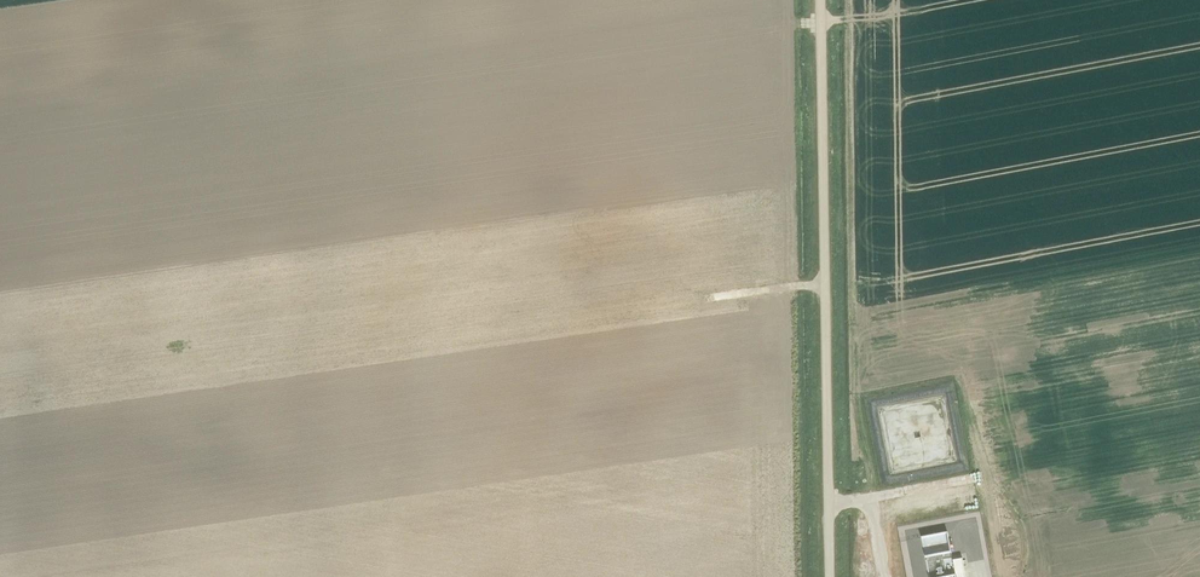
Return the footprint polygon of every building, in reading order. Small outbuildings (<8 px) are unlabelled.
[(923,444),(918,445),(918,456),(928,455),(929,457),(938,456),(937,449),(931,449),(930,445),(923,445),(923,444)] [(971,509),(979,508),(978,494),(970,495),(971,509)] [(946,497),(947,512),(963,512),(962,497),(946,497)] [(946,535),(922,535),(922,545),(946,546),(946,535)] [(861,571),(872,570),(871,557),(860,557),(861,571)] [(953,561),(956,575),(955,576),(966,576),(963,559),(953,561)]
